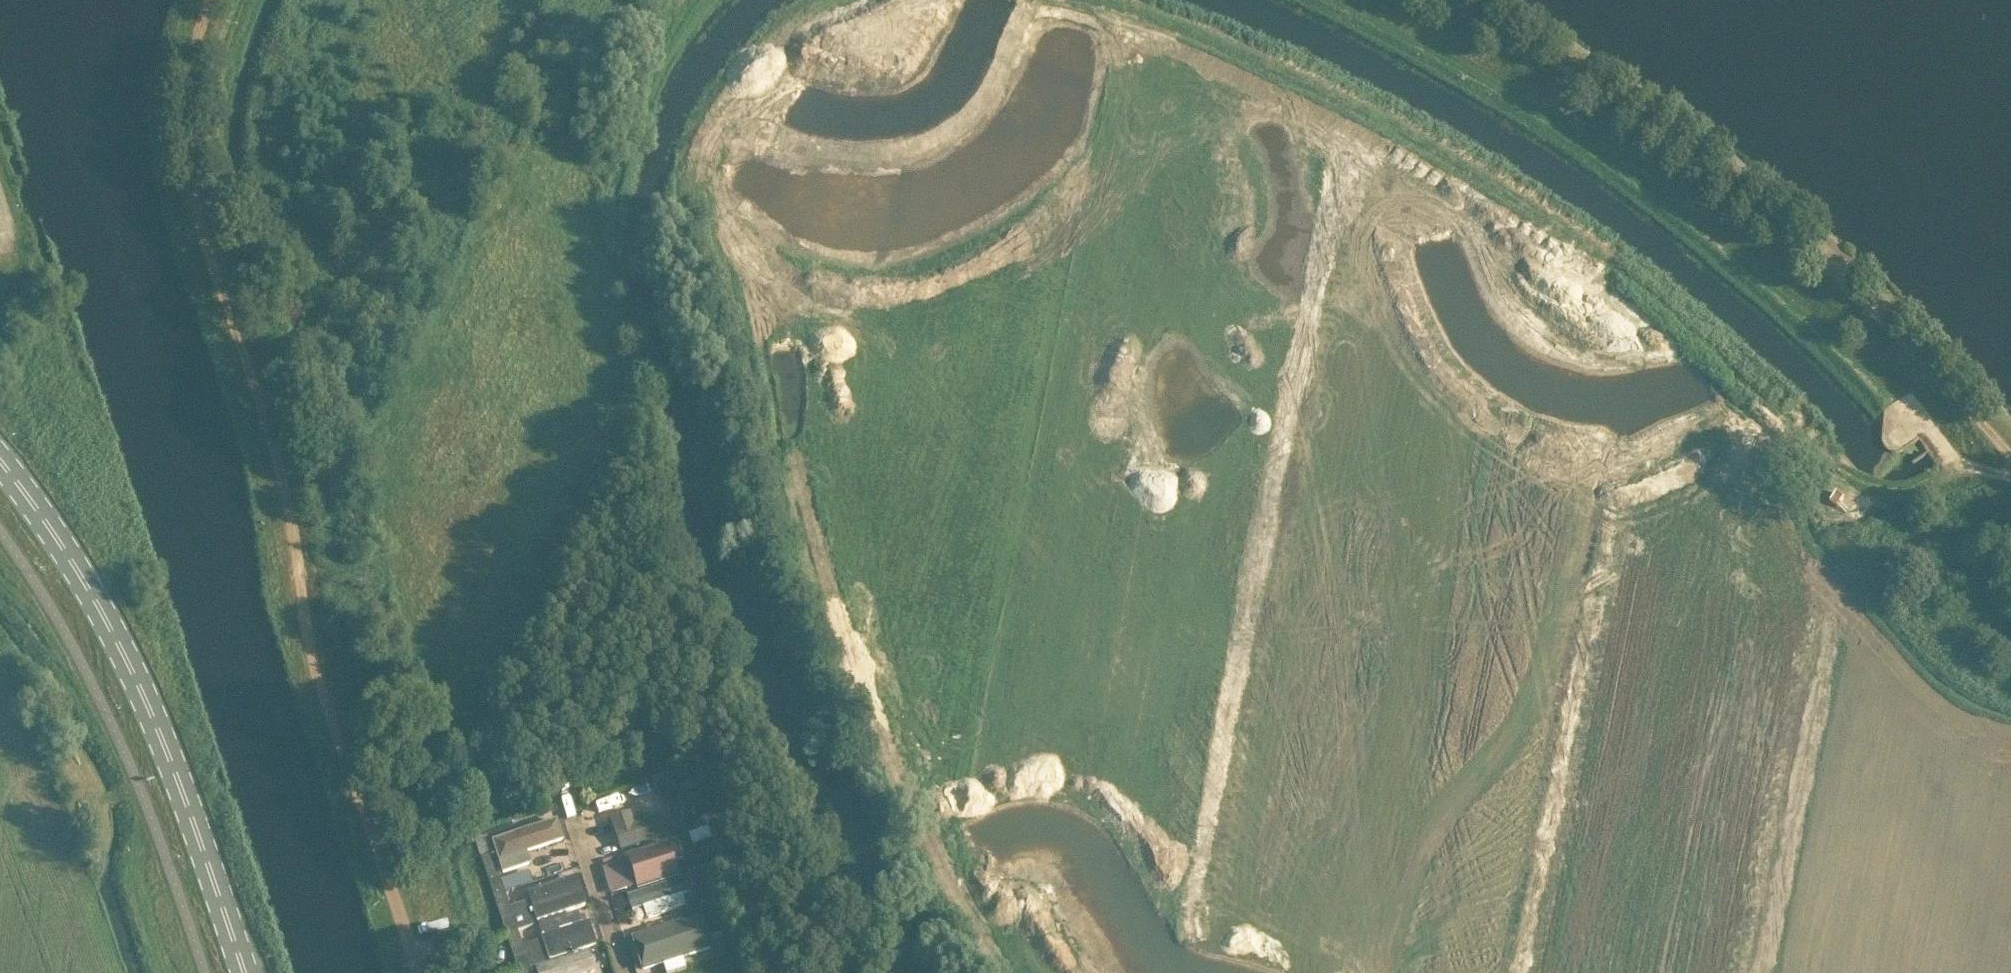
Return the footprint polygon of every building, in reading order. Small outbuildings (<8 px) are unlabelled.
[(691,770),(676,774),(682,794),(697,789),(691,770)] [(676,796),(665,800),(671,819),(665,821),(667,829),(671,841),(677,839),(689,834),(685,824),(676,796)] [(641,809),(610,819),(620,850),(666,836),(660,815),(644,819),(641,809)] [(710,815),(700,818),(704,829),(713,825),(710,815)] [(557,820),(492,842),(503,875),(531,865),(527,854),(564,841),(557,820)] [(692,846),(711,840),(707,829),(689,834),(692,846)] [(689,834),(677,839),(683,858),(695,854),(694,851),(692,846),(689,834)] [(488,841),(477,844),(493,895),(505,892),(488,841)] [(627,860),(617,863),(626,890),(636,887),(637,891),(679,877),(668,844),(627,857),(627,860)] [(683,858),(680,859),(685,876),(689,875),(701,872),(700,870),(695,854),(683,858)] [(696,897),(688,900),(690,905),(692,911),(694,916),(695,918),(700,916),(702,915),(713,911),(713,910),(711,905),(708,895),(703,878),(701,872),(689,875),(691,881),(696,897)] [(577,877),(528,893),(537,922),(586,906),(577,877)] [(683,878),(627,897),(632,912),(643,908),(647,919),(678,909),(685,907),(682,896),(688,893),(683,878)] [(505,892),(493,895),(505,932),(506,934),(517,931),(533,926),(525,902),(510,907),(505,892)] [(713,911),(702,915),(709,936),(715,956),(729,952),(725,939),(722,939),(720,933),(713,911)] [(695,918),(633,938),(643,970),(663,964),(681,958),(689,956),(708,949),(710,949),(700,916),(695,918)] [(581,924),(541,936),(549,961),(597,946),(589,921),(581,924)] [(517,931),(506,934),(507,938),(517,967),(518,972),(546,963),(539,940),(522,946),(517,931)] [(518,972),(519,972),(592,972),(597,971),(589,950),(546,963),(518,972)]
